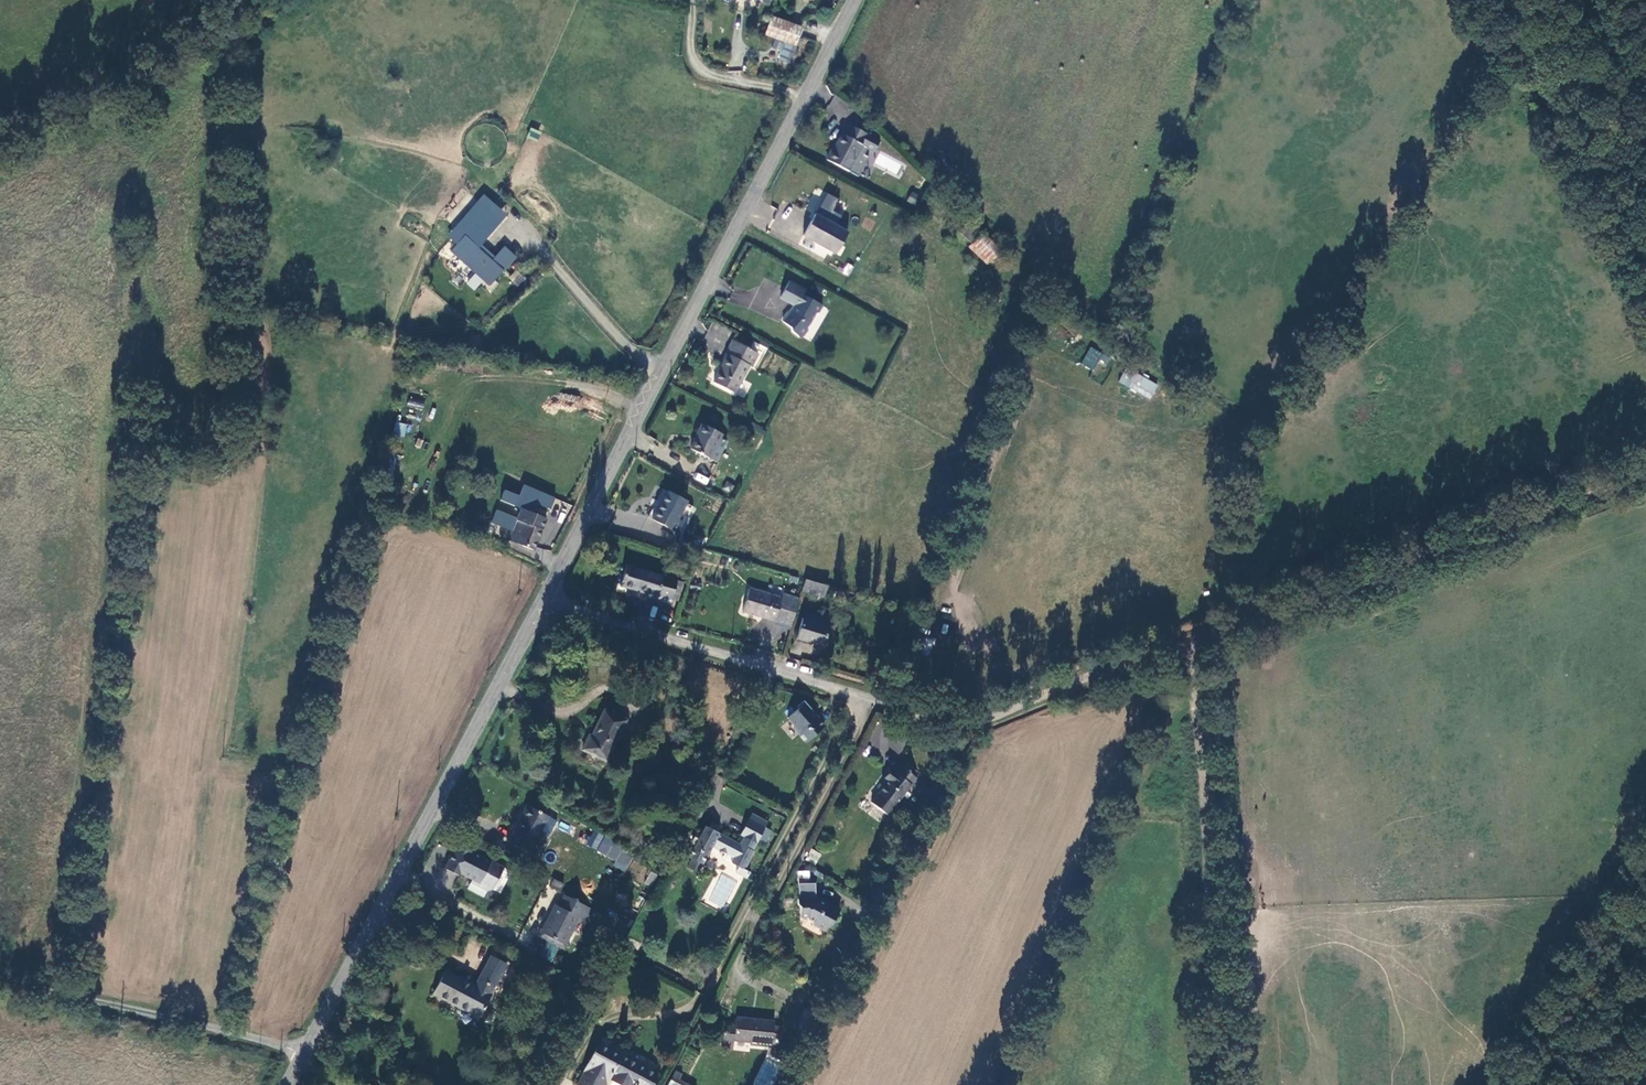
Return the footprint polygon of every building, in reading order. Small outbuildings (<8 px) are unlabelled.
[(765,36),(797,46),(802,29),(771,18),(765,36)] [(791,64),(796,49),(785,45),(780,61),(791,64)] [(883,142),(848,122),(826,162),(849,175),(863,150),(875,157),(883,142)] [(538,139),(541,131),(530,128),(528,136),(538,139)] [(842,198),(826,189),(799,239),(835,258),(848,234),(835,228),(842,216),(835,212),(842,198)] [(910,191),(907,202),(915,205),(919,194),(910,191)] [(487,292),(507,273),(483,249),(502,230),(478,205),(438,243),(487,292)] [(981,232),(968,248),(991,266),(1004,250),(981,232)] [(825,307),(788,285),(780,298),(794,307),(782,325),(806,339),(825,307)] [(761,352),(734,339),(712,383),(735,395),(749,367),(753,369),(761,352)] [(1097,372),(1106,354),(1090,346),(1081,364),(1097,372)] [(1152,399),(1159,382),(1125,368),(1118,384),(1152,399)] [(407,406),(423,409),(424,400),(408,397),(407,406)] [(726,433),(700,420),(686,449),(717,465),(728,442),(723,439),(726,433)] [(393,436),(408,437),(409,423),(395,422),(393,436)] [(693,479),(706,485),(710,478),(696,472),(693,479)] [(730,493),(734,485),(726,480),(721,489),(730,493)] [(549,517),(532,510),(535,503),(552,510),(558,496),(523,481),(519,492),(504,486),(499,498),(522,507),(518,517),(495,507),(489,520),(511,529),(507,538),(535,550),(549,517)] [(688,502),(664,490),(649,520),(673,532),(688,502)] [(453,527),(458,515),(442,510),(438,521),(453,527)] [(677,579),(626,565),(620,586),(670,601),(677,579)] [(781,597),(750,588),(741,616),(790,630),(800,599),(782,594),(781,597)] [(823,648),(829,625),(802,618),(796,641),(823,648)] [(826,724),(805,703),(790,717),(811,739),(826,724)] [(607,764),(625,723),(603,713),(593,736),(587,734),(580,752),(607,764)] [(866,714),(864,750),(904,753),(905,736),(895,735),(897,716),(866,714)] [(887,783),(872,803),(888,815),(916,778),(900,766),(896,771),(892,768),(883,780),(887,783)] [(549,818),(527,806),(507,842),(535,857),(543,842),(537,839),(549,818)] [(744,871),(768,823),(752,815),(741,837),(743,838),(740,844),(705,826),(688,859),(691,861),(688,867),(697,872),(700,865),(703,867),(713,848),(733,859),(730,864),(744,871)] [(626,872),(635,852),(592,833),(586,846),(616,860),(613,866),(626,872)] [(490,892),(503,867),(456,843),(443,869),(490,892)] [(811,848),(805,859),(816,864),(821,853),(811,848)] [(651,887),(657,874),(650,871),(644,883),(651,887)] [(560,891),(564,883),(553,879),(550,886),(560,891)] [(799,918),(807,918),(828,930),(840,910),(816,896),(815,884),(798,884),(799,918)] [(591,910),(568,899),(562,910),(555,907),(539,938),(564,950),(580,919),(586,922),(591,910)] [(480,1019),(507,963),(489,954),(474,985),(446,971),(433,996),(480,1019)] [(771,1045),(773,1022),(736,1018),(735,1028),(724,1027),(722,1051),(734,1052),(735,1041),(771,1045)] [(658,1076),(598,1043),(575,1084),(605,1084),(609,1079),(614,1084),(616,1084),(653,1084),(658,1076)] [(754,1084),(772,1084),(780,1063),(764,1057),(754,1084)] [(682,1073),(675,1070),(668,1084),(692,1084),(680,1079),(682,1073)]
